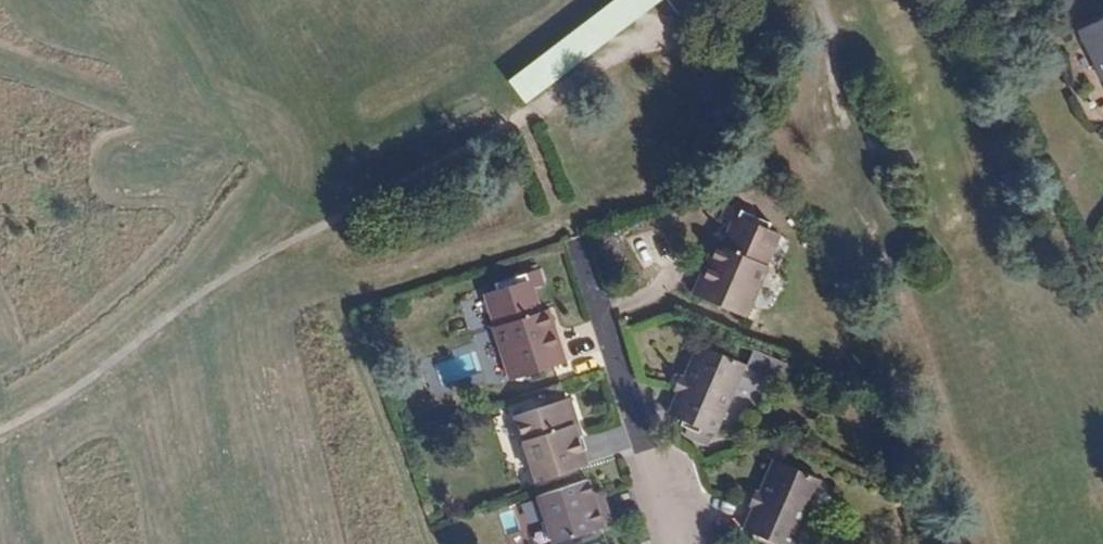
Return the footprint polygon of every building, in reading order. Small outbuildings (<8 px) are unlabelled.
[(662,0),(629,0),(516,85),(528,100),(662,0)] [(678,14),(696,0),(667,0),(678,14)] [(1102,82),(1102,20),(1077,31),(1101,83),(1102,82)] [(769,267),(767,266),(762,264),(775,232),(768,229),(737,216),(740,210),(726,204),(721,217),(729,221),(719,244),(712,242),(691,294),(747,318),(769,267)] [(771,223),(740,210),(737,216),(768,229),(771,223)] [(762,264),(767,266),(780,234),(775,232),(762,264)] [(540,268),(526,272),(528,279),(496,289),(488,292),(498,324),(491,326),(507,379),(567,360),(550,308),(542,311),(535,286),(545,283),(540,268)] [(528,279),(526,272),(494,283),(496,289),(528,279)] [(481,294),(491,326),(498,324),(488,292),(481,294)] [(697,344),(667,415),(715,436),(745,364),(697,344)] [(588,464),(579,434),(573,421),(578,419),(570,397),(512,416),(533,482),(588,464)] [(573,421),(579,434),(583,432),(578,419),(573,421)] [(741,529),(777,543),(792,543),(820,480),(772,459),(741,529)] [(593,491),(588,479),(535,496),(551,543),(612,522),(604,497),(594,500),(593,491)] [(601,488),(593,491),(594,500),(604,497),(601,488)]
